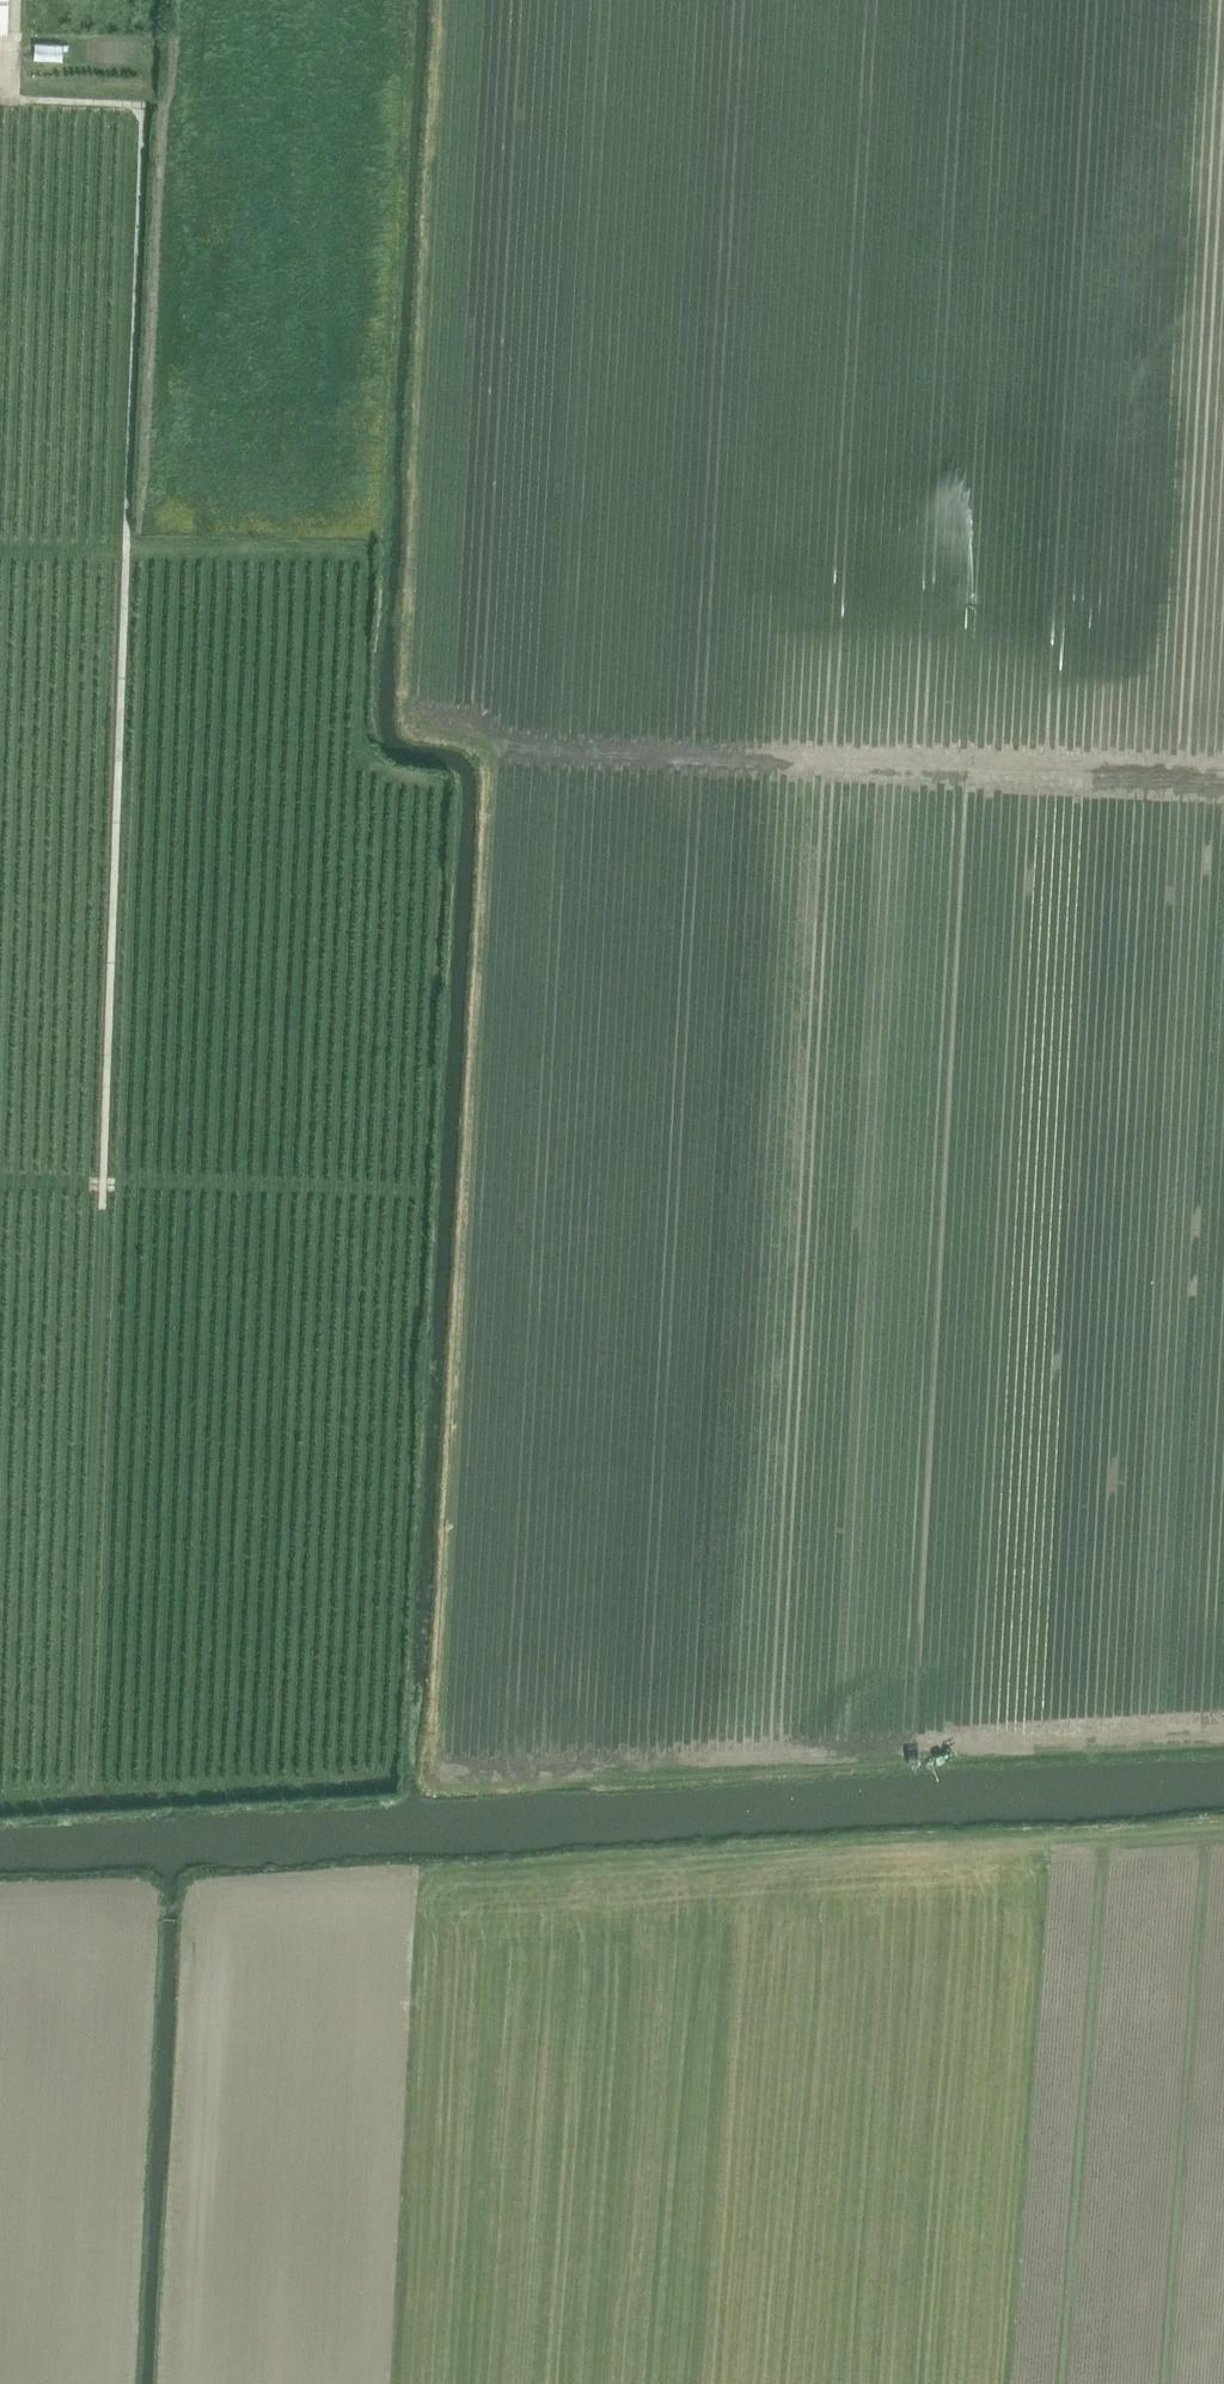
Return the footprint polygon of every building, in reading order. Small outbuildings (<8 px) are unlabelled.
[(8,32),(9,0),(0,0),(0,32),(8,32)]
